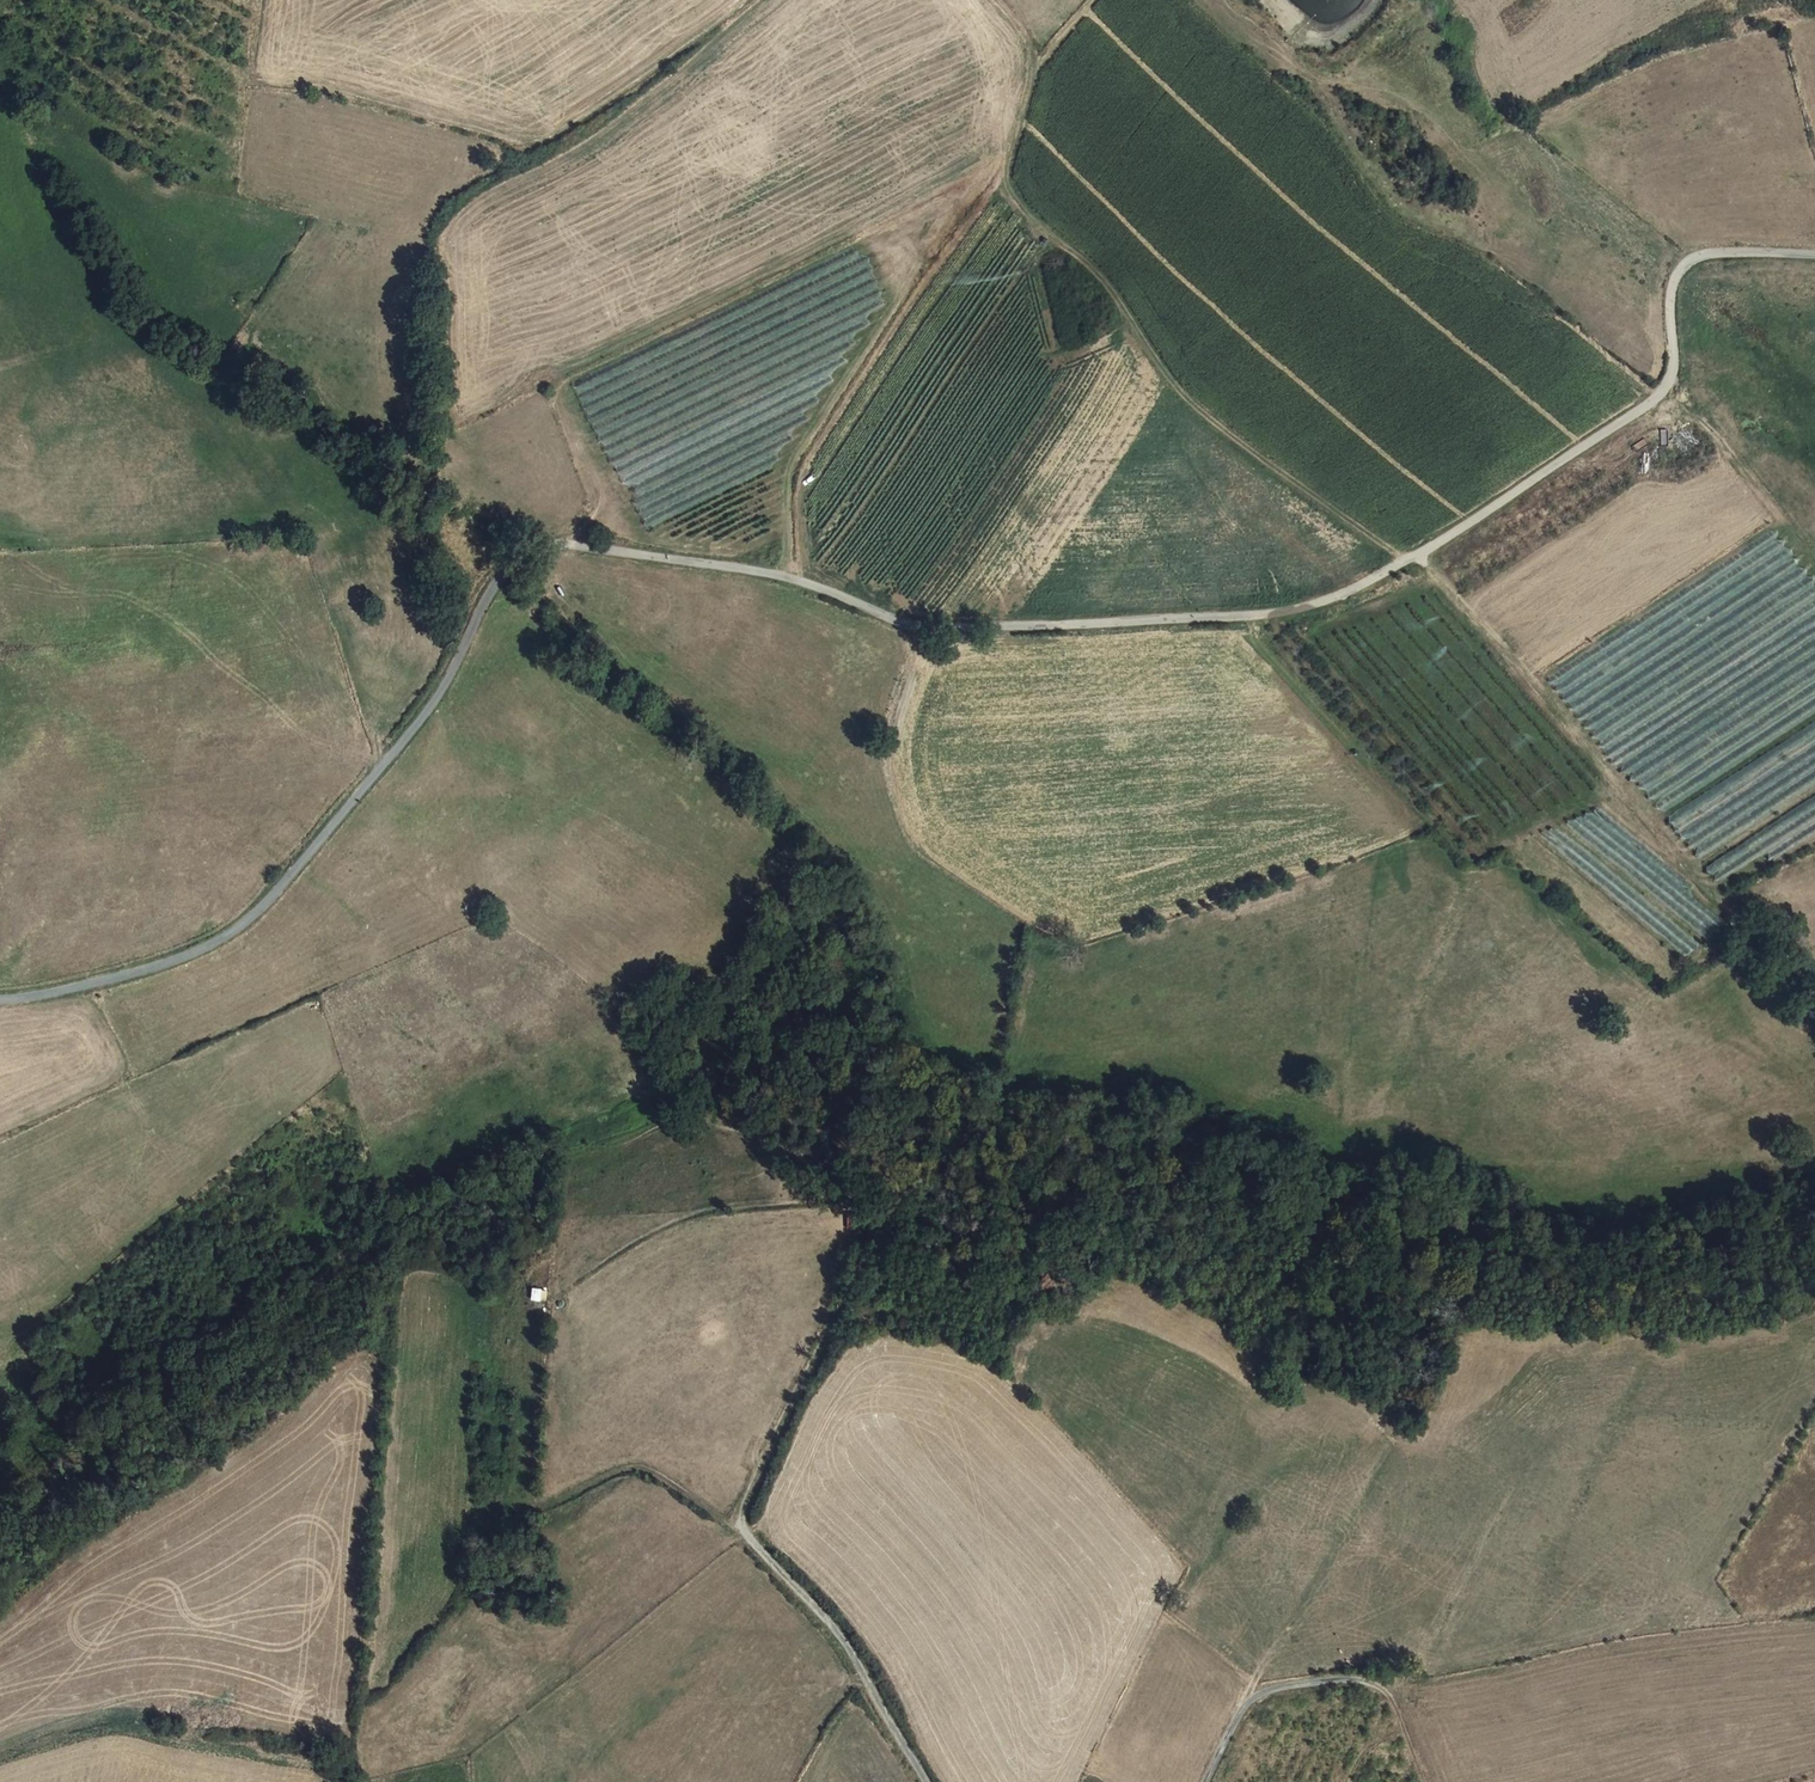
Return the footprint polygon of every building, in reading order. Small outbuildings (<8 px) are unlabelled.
[(153,765),(154,757),(146,756),(146,765),(153,765)]
